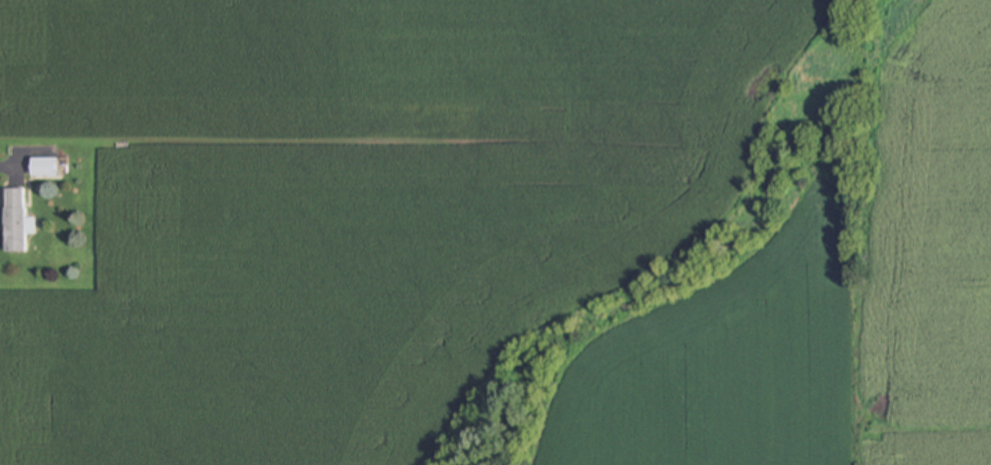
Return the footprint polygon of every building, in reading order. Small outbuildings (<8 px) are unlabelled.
[(57,159),(30,159),(30,176),(57,176),(57,159)] [(25,190),(3,190),(3,253),(25,253),(25,190)]
